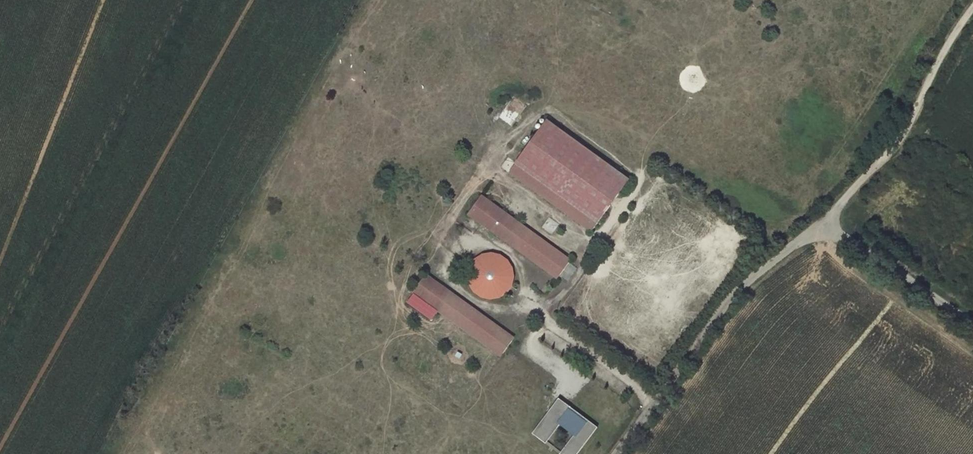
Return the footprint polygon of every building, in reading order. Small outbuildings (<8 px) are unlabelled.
[(547,120),(516,163),(598,223),(629,180),(547,120)] [(516,163),(511,170),(593,229),(598,223),(516,163)] [(505,242),(520,222),(481,195),(468,214),(505,242)] [(520,222),(505,242),(518,251),(520,248),(530,235),(532,232),(520,222)] [(530,235),(520,248),(559,276),(569,263),(530,235)] [(494,253),(490,253),(487,253),(481,255),(475,259),(470,266),(469,267),(468,273),(468,278),(469,283),(471,287),(472,289),(475,293),(480,296),(484,298),(487,299),(491,299),(496,298),(500,297),(503,295),(508,292),(511,287),(513,283),(514,278),(513,273),(512,267),(510,263),(507,259),(503,256),(499,254),(494,253)] [(426,274),(412,293),(425,302),(439,283),(426,274)] [(452,292),(439,283),(425,302),(438,311),(440,308),(449,295),(452,292)] [(512,341),(449,295),(440,308),(503,354),(512,341)] [(560,453),(577,453),(597,426),(558,397),(532,432),(547,443),(560,426),(572,435),(559,453),(560,453)]
